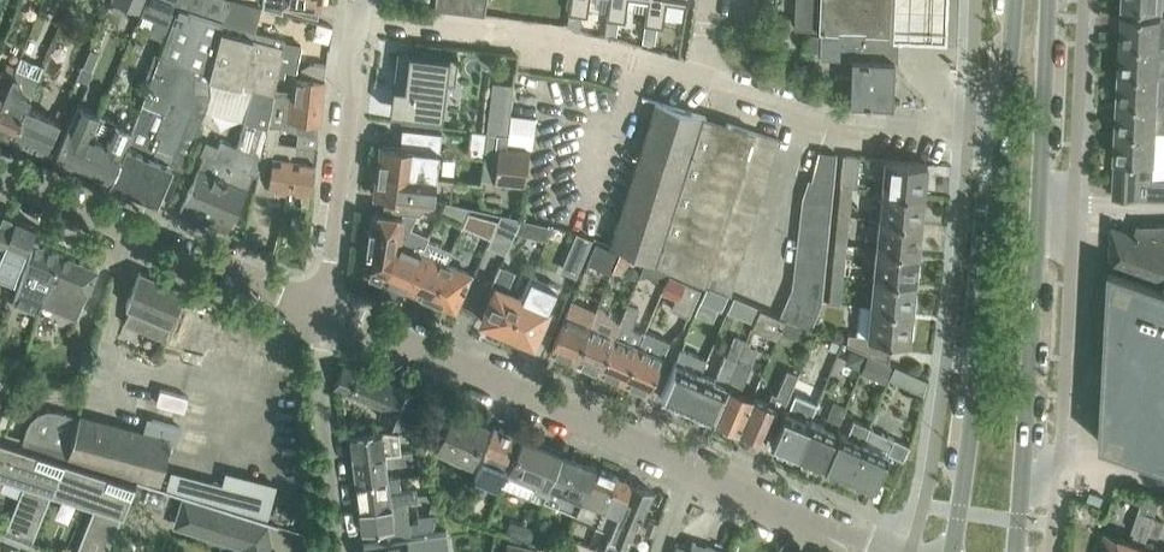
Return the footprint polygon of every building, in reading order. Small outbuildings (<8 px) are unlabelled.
[(113,2),(140,14),(146,0),(114,0),(113,2)] [(179,3),(225,20),(231,0),(180,0),(179,3)] [(262,1),(282,6),(314,16),(316,4),(320,4),(321,0),(262,0),(262,1)] [(435,7),(485,13),(485,11),(487,0),(436,0),(435,7)] [(568,12),(587,15),(589,0),(570,0),(568,12)] [(607,18),(625,20),(628,0),(610,0),(607,18)] [(645,23),(663,26),(666,2),(688,5),(688,0),(648,0),(645,23)] [(795,27),(812,27),(811,50),(820,51),(820,56),(843,57),(844,37),(855,38),(854,44),(865,45),(864,59),(880,60),(895,60),(895,61),(898,61),(899,36),(899,0),(796,0),(796,18),(796,19),(795,27)] [(206,108),(207,108),(211,98),(211,77),(210,77),(225,20),(179,3),(143,101),(165,110),(156,131),(149,128),(143,142),(129,137),(127,143),(112,179),(157,198),(193,113),(203,117),(206,108)] [(1124,11),(1122,41),(1163,43),(1163,13),(1124,11)] [(253,171),(258,173),(269,119),(275,93),(274,92),(286,37),(224,21),(225,20),(210,77),(211,77),(211,98),(207,108),(245,118),(238,144),(222,137),(215,153),(207,150),(182,208),(229,228),(253,171)] [(893,102),(895,63),(895,61),(895,60),(880,60),(864,59),(865,45),(854,44),(855,38),(844,37),(843,57),(852,57),(851,101),(866,101),(866,103),(871,103),(871,101),(893,102)] [(1121,70),(1163,72),(1163,43),(1122,41),(1121,70)] [(455,83),(458,58),(397,50),(393,85),(405,86),(404,92),(392,91),(390,111),(402,112),(442,117),(447,82),(455,83)] [(17,66),(0,105),(0,132),(13,137),(27,104),(43,67),(21,57),(17,66)] [(322,101),(327,63),(309,61),(302,66),(301,75),(292,74),(290,94),(289,97),(322,101)] [(17,66),(8,62),(4,71),(0,70),(0,105),(17,66)] [(526,62),(524,78),(543,81),(545,65),(526,62)] [(1119,99),(1163,101),(1163,72),(1121,70),(1119,99)] [(320,121),(322,101),(289,97),(290,94),(275,93),(269,119),(281,123),(281,124),(298,130),(298,129),(309,133),(309,134),(318,136),(319,121),(320,121)] [(1119,99),(1118,128),(1159,130),(1159,129),(1163,130),(1163,101),(1119,99)] [(655,263),(703,115),(655,100),(613,244),(622,248),(634,254),(646,259),(655,263)] [(60,119),(27,104),(13,137),(47,151),(60,119)] [(77,164),(99,112),(79,105),(58,156),(77,164)] [(99,112),(77,164),(112,179),(127,143),(129,137),(133,127),(99,112)] [(490,112),(487,131),(500,133),(507,134),(509,114),(490,112)] [(532,147),(536,117),(509,113),(509,114),(507,134),(506,143),(530,146),(532,147)] [(744,159),(748,144),(753,130),(703,115),(655,263),(672,270),(729,295),(733,283),(706,275),(711,260),(715,246),(720,231),(725,217),(729,202),(734,188),(739,173),(744,159)] [(297,142),(278,140),(281,124),(281,123),(269,119),(258,173),(255,190),(269,192),(270,185),(291,188),(297,142)] [(402,127),(400,145),(382,143),(381,146),(378,146),(377,157),(380,157),(378,171),(434,179),(436,179),(442,132),(402,127)] [(1159,130),(1118,128),(1115,196),(1163,198),(1163,177),(1155,177),(1156,159),(1157,159),(1159,130)] [(316,162),(318,147),(308,146),(309,134),(309,133),(298,129),(298,130),(297,142),(291,188),(303,190),(302,203),(310,204),(316,162)] [(484,155),(487,132),(473,130),(470,154),(484,155)] [(775,153),(780,138),(753,130),(748,144),(775,153)] [(528,164),(530,146),(506,143),(507,134),(500,133),(487,131),(487,132),(484,155),(481,178),(494,179),(526,183),(528,164)] [(770,167),(775,153),(748,144),(744,159),(770,167)] [(834,181),(837,152),(819,150),(812,178),(809,177),(809,178),(834,181)] [(858,185),(860,155),(844,153),(841,184),(852,185),(852,184),(858,185)] [(924,192),(927,162),(884,158),(881,188),(924,192)] [(765,182),(770,167),(744,159),(739,173),(765,182)] [(433,198),(434,179),(378,171),(377,181),(374,181),(373,192),(375,193),(375,195),(385,196),(383,208),(419,213),(433,198)] [(761,196),(765,182),(739,173),(734,188),(761,196)] [(832,200),(834,181),(809,178),(803,196),(803,197),(832,200)] [(849,215),(852,185),(841,184),(838,214),(849,215)] [(756,211),(761,196),(734,188),(729,202),(756,211)] [(921,221),(924,192),(881,188),(879,217),(921,221)] [(831,215),(832,200),(803,197),(801,212),(831,215)] [(469,210),(471,205),(447,200),(442,210),(465,220),(469,210)] [(751,225),(756,211),(729,202),(725,217),(751,225)] [(17,216),(0,209),(0,256),(17,216)] [(491,236),(499,218),(469,210),(465,220),(463,224),(491,236)] [(400,242),(403,215),(373,211),(366,270),(385,278),(397,241),(400,242)] [(829,230),(831,215),(801,212),(799,227),(829,230)] [(847,245),(849,215),(838,214),(835,244),(847,245)] [(423,250),(423,249),(411,245),(411,237),(413,237),(414,216),(403,215),(400,242),(397,241),(385,278),(396,283),(394,285),(403,289),(404,286),(406,287),(423,250)] [(37,224),(17,216),(0,256),(0,277),(14,282),(21,261),(37,224)] [(549,238),(552,224),(522,217),(517,231),(549,238)] [(747,240),(751,225),(725,217),(720,231),(747,240)] [(918,251),(921,221),(879,217),(876,247),(918,251)] [(1143,223),(1139,221),(1136,230),(1113,222),(1111,265),(1163,284),(1163,222),(1143,223)] [(828,245),(829,230),(799,227),(798,242),(828,245)] [(742,254),(747,240),(720,231),(715,246),(742,254)] [(576,232),(571,245),(586,252),(592,239),(576,232)] [(452,248),(439,242),(428,238),(423,249),(423,250),(406,287),(422,294),(421,297),(429,301),(447,260),(452,248)] [(614,267),(621,251),(596,241),(586,266),(611,276),(614,267)] [(19,282),(11,302),(35,311),(39,302),(60,252),(34,242),(19,282)] [(827,260),(828,245),(798,242),(796,257),(827,260)] [(844,274),(847,245),(835,244),(832,273),(844,274)] [(737,269),(742,254),(715,246),(711,260),(737,269)] [(915,281),(918,251),(876,247),(873,277),(915,281)] [(622,272),(634,254),(622,248),(621,251),(614,267),(622,272)] [(88,291),(97,268),(60,252),(39,302),(76,317),(87,291),(88,291)] [(825,275),(827,260),(796,257),(794,272),(825,275)] [(565,259),(561,270),(576,276),(580,266),(565,259)] [(672,270),(655,263),(646,259),(641,271),(666,282),(670,274),(672,270)] [(468,291),(472,282),(469,281),(473,271),(447,260),(429,301),(439,305),(441,302),(456,309),(464,289),(468,291)] [(733,283),(737,269),(711,260),(706,275),(733,283)] [(524,293),(508,287),(516,270),(501,263),(493,281),(497,283),(481,320),(494,325),(492,329),(503,333),(505,330),(507,331),(524,293)] [(1111,265),(1101,442),(1163,465),(1163,284),(1111,265)] [(164,338),(186,290),(141,270),(127,303),(131,305),(124,321),(164,338)] [(823,299),(825,275),(794,272),(792,287),(822,300),(823,299)] [(524,293),(507,331),(510,332),(509,336),(520,340),(521,337),(533,342),(550,304),(549,304),(554,292),(558,283),(548,279),(533,273),(524,293)] [(842,301),(844,274),(832,273),(830,300),(842,301)] [(689,315),(701,287),(670,274),(666,282),(660,295),(674,301),(672,307),(689,315)] [(912,309),(915,281),(873,277),(870,306),(912,309)] [(822,300),(792,287),(785,303),(816,316),(822,300)] [(597,309),(596,309),(573,299),(551,350),(562,355),(564,359),(569,361),(574,360),(576,360),(597,309)] [(816,316),(785,303),(780,315),(787,317),(811,328),(816,316)] [(600,371),(620,322),(598,304),(596,309),(597,309),(576,360),(577,361),(579,365),(586,368),(590,366),(600,371)] [(624,381),(644,331),(633,327),(640,309),(627,304),(621,322),(620,322),(600,371),(610,375),(612,380),(618,382),(622,380),(624,381)] [(909,341),(912,309),(870,306),(860,305),(857,335),(848,334),(847,344),(889,361),(891,339),(909,341)] [(777,337),(787,317),(780,315),(761,307),(752,325),(777,337)] [(644,331),(624,381),(625,382),(627,386),(634,389),(638,386),(648,390),(669,342),(669,334),(647,326),(644,331)] [(712,418),(746,340),(735,335),(727,353),(726,353),(715,378),(701,372),(686,407),(689,408),(688,412),(697,416),(699,412),(712,418)] [(685,336),(678,352),(688,356),(695,340),(685,336)] [(739,429),(753,394),(740,388),(759,347),(746,340),(712,418),(726,424),(724,427),(734,431),(735,427),(739,429)] [(850,348),(846,359),(850,365),(859,368),(864,354),(850,348)] [(867,355),(860,372),(885,381),(892,365),(867,355)] [(686,407),(701,372),(676,361),(661,396),(673,401),(671,405),(681,409),(683,405),(686,407)] [(418,394),(359,369),(344,363),(335,385),(383,406),(379,415),(405,425),(418,394)] [(763,439),(777,406),(781,407),(787,396),(798,372),(788,368),(777,392),(773,390),(768,401),(753,394),(739,429),(742,430),(741,434),(750,438),(751,434),(763,439)] [(786,410),(772,443),(782,447),(784,451),(789,453),(792,452),(796,453),(810,418),(818,401),(795,392),(787,410),(786,410)] [(820,463),(842,416),(847,404),(835,399),(824,424),(810,418),(796,453),(799,455),(800,458),(805,460),(809,458),(820,463)] [(70,449),(80,415),(68,411),(58,409),(53,408),(50,408),(47,409),(40,411),(34,415),(30,420),(28,425),(26,431),(25,436),(70,449)] [(471,461),(487,424),(454,409),(447,425),(434,420),(420,451),(436,458),(440,448),(471,461)] [(160,482),(172,436),(81,412),(80,415),(70,449),(68,457),(160,482)] [(848,475),(869,427),(850,419),(844,432),(838,430),(824,465),(836,470),(837,473),(842,476),(845,473),(848,475)] [(495,424),(473,479),(498,488),(504,472),(508,464),(504,462),(516,433),(495,424)] [(873,485),(887,452),(903,459),(910,444),(869,427),(848,475),(852,476),(853,480),(858,482),(861,480),(873,485)] [(401,449),(400,438),(412,436),(412,432),(378,428),(349,432),(353,457),(413,450),(413,448),(401,449)] [(561,451),(542,443),(520,434),(512,454),(508,464),(504,472),(534,484),(530,496),(542,500),(543,497),(542,496),(561,451)] [(64,458),(0,438),(0,473),(25,481),(4,532),(32,543),(53,490),(64,458)] [(389,476),(387,464),(414,461),(413,450),(353,457),(356,481),(400,476),(400,475),(389,476)] [(578,511),(597,466),(561,451),(542,496),(543,497),(577,510),(578,511)] [(64,458),(53,490),(95,504),(76,551),(108,551),(136,482),(64,458)] [(596,523),(617,474),(597,466),(578,511),(577,510),(575,514),(596,523)] [(172,471),(169,482),(197,489),(200,478),(172,471)] [(225,471),(218,500),(229,503),(237,474),(225,471)] [(610,529),(631,480),(617,474),(596,523),(610,529)] [(418,497),(417,486),(402,487),(400,476),(356,481),(359,505),(406,500),(406,499),(418,497)] [(267,521),(278,525),(279,523),(137,479),(136,480),(184,495),(174,525),(243,546),(244,551),(274,551),(267,521)] [(653,490),(653,489),(631,480),(610,529),(611,530),(604,548),(603,551),(629,551),(627,551),(653,490)] [(264,481),(257,510),(269,513),(276,484),(264,481)] [(1099,551),(1143,551),(1147,540),(1150,532),(1155,516),(1162,494),(1147,489),(1133,530),(1136,531),(1133,541),(1106,532),(1099,551)] [(1107,512),(1113,497),(1101,493),(1095,508),(1107,512)] [(409,520),(406,500),(359,505),(363,530),(377,528),(378,537),(411,533),(411,530),(435,527),(433,517),(409,520)] [(1163,523),(1163,519),(1155,516),(1150,532),(1160,536),(1163,523)] [(447,532),(364,543),(366,551),(450,551),(447,532)] [(590,543),(572,537),(568,551),(587,551),(590,543)] [(540,547),(507,540),(505,551),(539,551),(540,547)] [(1159,547),(1160,545),(1147,540),(1143,551),(1163,551),(1163,549),(1159,547)] [(693,541),(689,551),(728,551),(693,541)] [(604,548),(590,543),(587,551),(603,551),(604,548)]
